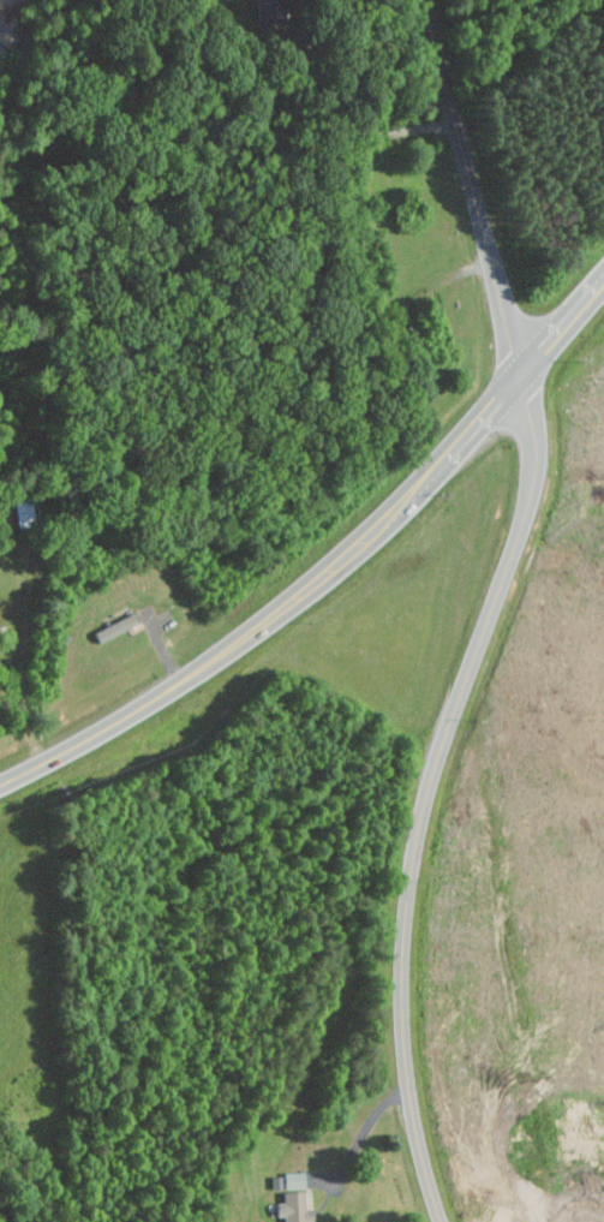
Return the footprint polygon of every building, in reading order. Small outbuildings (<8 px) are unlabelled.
[(91,631),(97,642),(136,623),(130,612),(91,631)] [(302,1221),(308,1221),(308,1206),(302,1206),(302,1171),(279,1172),(280,1202),(272,1202),(272,1216),(280,1216),(280,1221),(302,1221)]
